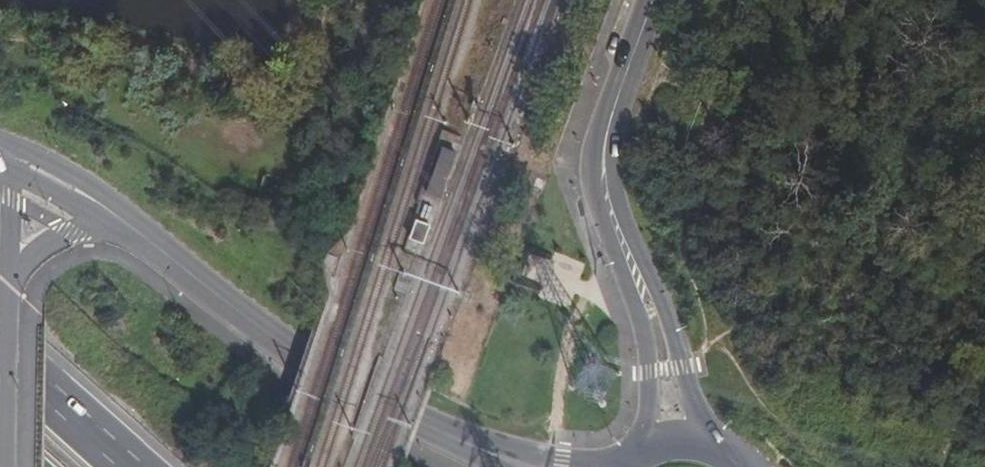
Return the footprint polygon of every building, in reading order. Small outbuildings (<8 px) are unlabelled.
[(458,156),(444,151),(428,195),(443,200),(458,156)] [(432,229),(418,223),(411,241),(426,247),(432,229)]
